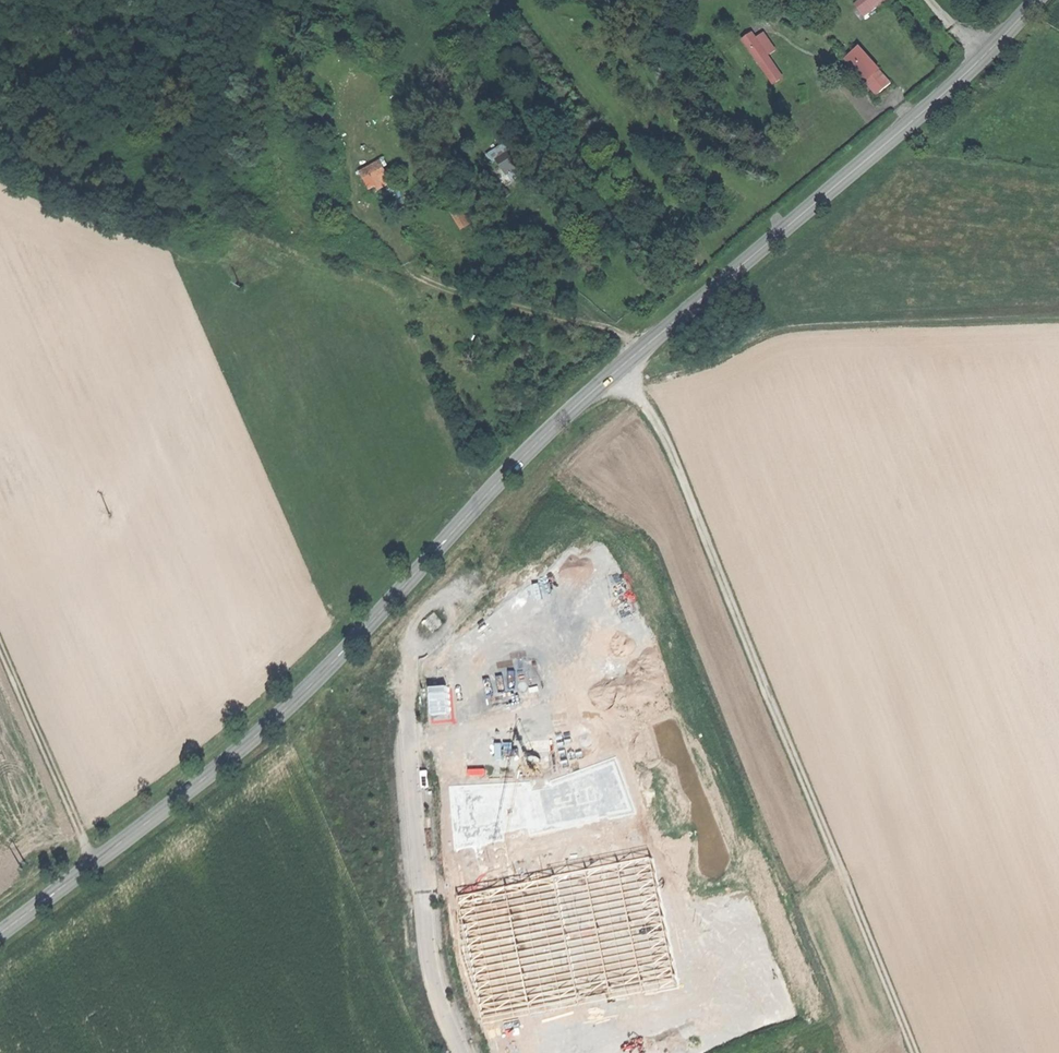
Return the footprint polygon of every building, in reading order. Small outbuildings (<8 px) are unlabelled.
[(862,19),(881,4),(878,0),(869,0),(856,10),(862,19)] [(783,78),(792,72),(777,50),(766,33),(762,27),(753,33),(783,78)] [(774,27),(766,33),(777,50),(785,44),(774,27)] [(858,52),(897,96),(910,85),(871,42),(858,52)] [(492,152),(513,184),(533,171),(512,139),(492,152)] [(363,170),(375,192),(397,180),(385,158),(363,170)] [(480,224),(479,210),(458,211),(459,225),(480,224)]
